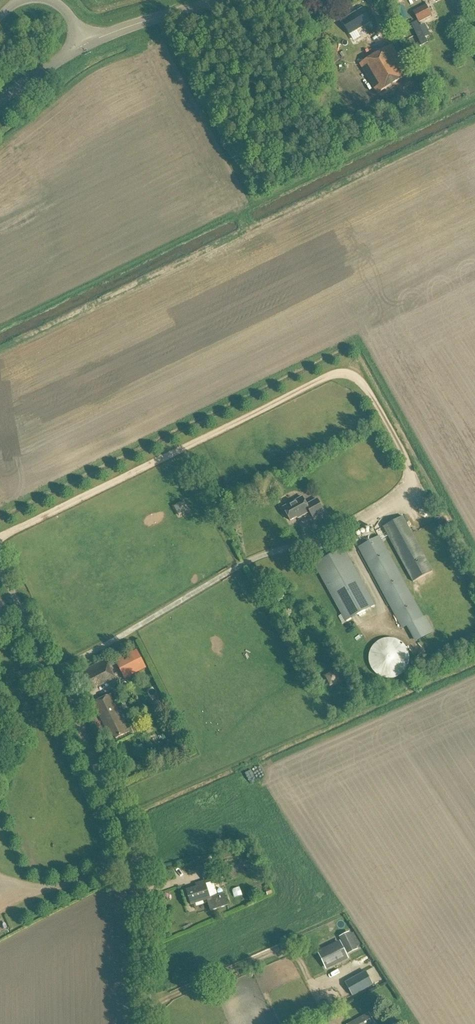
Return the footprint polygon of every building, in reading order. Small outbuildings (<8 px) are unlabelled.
[(418,23),(431,17),(425,5),(412,12),(418,23)] [(350,36),(371,23),(362,10),(342,22),(350,36)] [(392,46),(358,65),(376,95),(409,75),(392,46)] [(303,498),(284,509),(291,522),(309,512),(313,519),(324,513),(317,500),(307,506),(303,498)] [(179,518),(190,513),(184,502),(173,508),(179,518)] [(401,518),(382,529),(412,584),(432,573),(401,518)] [(379,537),(359,548),(403,629),(407,627),(423,619),(379,537)] [(344,550),(316,566),(347,622),(375,607),(344,550)] [(408,666),(408,663),(408,661),(408,658),(408,656),(407,653),(406,651),(404,649),(403,647),(401,645),(399,644),(397,642),(394,641),(392,641),(389,640),(387,640),(384,641),(382,641),(379,642),(377,643),(375,645),(373,647),(371,649),(370,651),(369,653),(368,656),(368,658),(367,661),(368,663),(368,666),(369,668),(370,670),(371,673),(373,675),(375,676),(377,678),(379,679),(381,680),(384,681),(386,681),(389,681),(392,681),(394,680),(396,679),(399,678),(401,677),(403,675),(404,673),(406,671),(407,668),(408,666)] [(116,660),(120,672),(135,665),(130,654),(116,660)] [(80,674),(89,693),(115,679),(106,660),(80,674)] [(341,682),(335,671),(324,677),(330,688),(341,682)] [(126,709),(119,713),(110,695),(93,704),(111,739),(115,737),(116,739),(131,732),(125,721),(131,718),(126,709)] [(203,881),(209,879),(211,886),(217,884),(215,877),(216,876),(212,864),(199,868),(203,881)] [(197,888),(187,891),(191,906),(207,901),(210,912),(228,907),(224,895),(210,899),(205,882),(196,885),(197,888)] [(357,950),(348,933),(338,938),(346,955),(357,950)] [(326,968),(347,958),(340,944),(319,954),(326,968)] [(352,997),(373,985),(365,970),(343,983),(352,997)] [(368,1013),(350,1023),(374,1023),(368,1013)]
